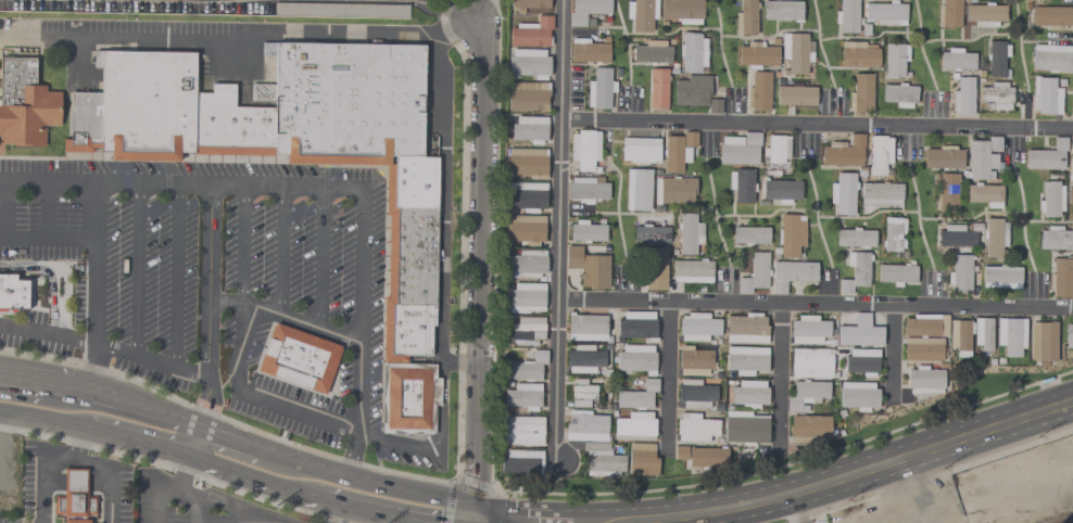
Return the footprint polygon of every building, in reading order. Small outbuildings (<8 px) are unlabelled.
[(551,10),(551,0),(512,0),(512,10),(551,10)] [(571,13),(571,0),(610,0),(610,14),(585,14),(585,25),(570,25),(570,13),(571,13)] [(632,1),(632,0),(657,0),(657,18),(652,18),(652,31),(632,31),(632,18),(626,18),(626,1),(632,1)] [(661,18),(661,0),(702,0),(702,18),(700,18),(699,24),(679,24),(679,18),(661,18)] [(740,12),(740,0),(755,0),(755,2),(758,2),(758,10),(755,10),(755,34),(735,34),(735,12),(740,12)] [(838,12),(838,0),(858,0),(858,33),(838,33),(838,24),(834,24),(834,12),(838,12)] [(888,3),(888,0),(897,0),(897,3),(906,3),(905,25),(875,25),(875,20),(871,20),(871,21),(867,21),(867,20),(863,20),(863,16),(863,12),(864,12),(864,8),(863,8),(863,3),(888,3)] [(942,5),(942,0),(961,0),(960,27),(937,27),(937,5),(942,5)] [(801,1),(801,22),(793,22),(793,21),(762,21),(762,1),(801,1)] [(274,16),(274,2),(408,4),(407,18),(274,16)] [(1006,22),(997,22),(997,27),(974,27),(974,22),(965,22),(965,5),(983,5),(983,2),(993,2),(993,5),(1006,5),(1006,22)] [(1070,7),(1070,25),(1064,25),(1064,29),(1047,29),(1047,25),(1031,25),(1031,7),(1070,7)] [(547,46),(509,46),(509,28),(515,28),(515,23),(536,23),(536,16),(552,16),(551,29),(547,29),(547,36),(550,36),(550,46),(547,46)] [(699,34),(700,35),(700,38),(706,38),(706,66),(699,66),(699,73),(681,73),(681,58),(679,58),(679,44),(681,44),(681,31),(687,31),(687,34),(699,34)] [(781,59),(781,34),(806,34),(806,40),(812,40),(812,67),(806,67),(806,74),(787,74),(787,75),(782,75),(782,71),(787,71),(787,59),(781,59)] [(570,62),(570,38),(589,38),(589,43),(608,43),(608,62),(570,62)] [(670,63),(632,63),(632,60),(631,60),(631,54),(632,54),(632,53),(631,53),(631,49),(632,49),(632,46),(644,46),(644,40),(665,40),(665,46),(670,46),(670,49),(672,49),(672,53),(670,53),(670,63)] [(737,65),(737,46),(746,46),(747,41),(762,41),(762,46),(777,47),(777,66),(737,65)] [(841,66),(841,41),(864,41),(864,44),(875,44),(875,48),(879,48),(879,66),(864,66),(864,69),(855,69),(855,66),(841,66)] [(987,76),(987,60),(985,60),(985,54),(987,54),(987,41),(1003,41),(1003,44),(1009,44),(1009,56),(1003,56),(1003,76),(987,76)] [(884,77),(884,43),(904,43),(904,44),(908,44),(908,61),(904,61),(904,77),(884,77)] [(1070,71),(1056,71),(1056,73),(1047,73),(1047,71),(1031,69),(1032,44),(1071,46),(1070,71)] [(274,86),(275,46),(427,48),(426,161),(391,160),(388,168),(285,168),(285,157),(273,157),(274,86)] [(974,53),(974,68),(957,68),(957,71),(951,71),(951,68),(938,68),(938,52),(947,52),(947,48),(962,48),(962,53),(974,53)] [(510,49),(545,49),(545,56),(548,56),(548,76),(546,75),(545,79),(533,79),(533,75),(508,75),(508,55),(510,55),(510,49)] [(98,150),(97,153),(109,154),(109,162),(179,164),(179,157),(194,157),(195,95),(197,53),(100,50),(99,94),(98,150)] [(45,149),(45,129),(60,129),(60,92),(47,92),(47,87),(39,87),(39,53),(2,53),(2,62),(0,62),(0,149),(45,149)] [(593,67),(610,67),(610,81),(616,81),(616,92),(610,92),(609,109),(592,109),(592,106),(586,106),(588,80),(593,81),(593,67)] [(648,107),(648,91),(647,91),(647,85),(649,85),(649,68),(667,68),(667,107),(666,107),(666,112),(657,112),(657,107),(648,107)] [(746,107),(746,87),(750,88),(750,72),(769,72),(769,100),(771,100),(771,104),(769,104),(769,111),(750,111),(750,107),(746,107)] [(853,112),(853,110),(847,110),(847,92),(853,92),(853,74),(872,74),(872,91),(873,91),(873,98),(872,98),(872,112),(853,112)] [(709,75),(709,98),(707,98),(707,105),(673,105),(673,80),(686,80),(686,75),(709,75)] [(1036,114),(1036,110),(1032,110),(1032,76),(1038,76),(1038,77),(1055,77),(1055,88),(1061,88),(1061,114),(1036,114)] [(951,113),(951,91),(957,91),(957,77),(973,77),(973,115),(957,115),(957,113),(951,113)] [(548,82),(548,97),(546,97),(546,111),(508,111),(508,82),(548,82)] [(1010,110),(984,110),(984,103),(980,103),(980,87),(990,87),(990,82),(1007,82),(1007,87),(1012,87),(1012,103),(1010,103),(1010,110)] [(917,86),(917,93),(916,93),(916,103),(911,103),(911,107),(895,107),(895,102),(882,102),(883,85),(897,85),(897,84),(906,84),(905,86),(917,86)] [(195,95),(212,95),(213,85),(274,86),(273,157),(194,157),(195,95)] [(775,105),(777,95),(775,95),(775,86),(816,87),(815,106),(775,105)] [(60,153),(91,154),(91,150),(98,150),(99,94),(71,94),(70,140),(60,140),(60,153)] [(708,99),(721,99),(721,112),(708,112),(708,99)] [(547,116),(546,140),(541,140),(541,144),(529,144),(529,140),(510,140),(510,139),(507,139),(507,133),(510,133),(510,124),(515,124),(515,116),(547,116)] [(598,131),(598,161),(593,161),(593,167),(599,167),(599,173),(593,173),(593,171),(577,171),(577,161),(570,161),(570,133),(578,133),(578,130),(593,130),(593,131),(598,131)] [(683,131),(697,131),(697,146),(682,146),(683,131)] [(744,131),(760,132),(760,145),(760,146),(757,146),(757,145),(744,145),(744,131)] [(820,165),(820,155),(822,155),(822,146),(828,146),(828,142),(845,142),(845,146),(849,146),(849,133),(863,133),(863,148),(862,148),(862,166),(833,166),(833,165),(820,165)] [(690,148),(690,162),(682,162),(682,173),(664,173),(665,154),(661,154),(661,150),(665,150),(665,143),(666,136),(682,137),(682,148),(690,148)] [(719,163),(719,144),(721,144),(721,136),(743,137),(742,145),(744,145),(757,145),(757,146),(757,164),(719,163)] [(783,164),(767,164),(767,156),(762,156),(762,148),(767,148),(767,144),(763,144),(763,138),(767,138),(767,136),(784,136),(788,136),(788,158),(783,158),(783,164)] [(869,175),(869,136),(885,136),(885,142),(891,142),(891,162),(885,162),(885,175),(869,175)] [(1001,137),(1001,151),(988,151),(988,154),(997,154),(997,162),(1001,162),(1001,168),(987,168),(987,171),(993,171),(993,180),(969,180),(969,140),(986,140),(986,137),(1001,137)] [(1024,169),(1025,150),(1053,150),(1053,137),(1065,138),(1065,151),(1063,151),(1063,169),(1024,169)] [(621,161),(621,138),(659,138),(659,161),(653,161),(653,163),(645,163),(645,161),(641,161),(640,163),(636,162),(636,161),(634,161),(634,162),(630,162),(630,161),(621,161)] [(962,168),(946,168),(945,169),(941,169),(941,168),(923,168),(923,150),(938,150),(938,145),(956,145),(956,150),(962,150),(962,168)] [(546,149),(546,179),(528,179),(528,175),(506,175),(507,155),(508,149),(546,149)] [(651,169),(649,212),(640,211),(624,209),(626,168),(651,169)] [(734,169),(753,169),(753,183),(755,183),(755,192),(753,192),(752,203),(733,203),(734,189),(729,189),(729,171),(734,171),(734,169)] [(835,173),(854,173),(854,182),(857,182),(857,189),(854,189),(854,215),(835,215),(835,203),(830,203),(830,182),(835,182),(835,173)] [(568,201),(568,199),(566,199),(567,182),(570,182),(570,177),(594,178),(594,182),(608,183),(608,199),(599,199),(599,201),(593,201),(594,199),(593,199),(592,204),(582,203),(578,202),(578,201),(568,201)] [(692,203),(659,203),(659,205),(654,205),(654,178),(671,178),(671,177),(678,177),(678,178),(695,178),(695,195),(692,195),(692,203)] [(800,180),(800,200),(791,200),(790,204),(778,204),(779,199),(762,199),(762,178),(767,178),(767,180),(800,180)] [(901,205),(860,204),(860,182),(881,183),(881,179),(889,179),(889,183),(901,183),(901,205)] [(1043,181),(1058,181),(1058,186),(1062,186),(1062,211),(1058,211),(1058,217),(1043,217),(1043,213),(1037,213),(1037,201),(1043,201),(1043,181)] [(545,208),(538,208),(538,213),(522,213),(522,208),(507,208),(507,182),(545,182),(545,208)] [(1001,186),(1001,202),(1001,208),(986,208),(986,202),(965,202),(967,184),(973,184),(973,182),(980,182),(980,184),(1001,186)] [(695,214),(695,222),(703,222),(703,244),(695,244),(695,254),(679,254),(679,229),(677,229),(677,224),(679,224),(679,214),(695,214)] [(544,216),(543,242),(538,242),(538,246),(519,246),(519,241),(510,241),(510,244),(505,244),(506,215),(544,216)] [(780,257),(780,244),(777,244),(777,229),(780,229),(780,215),(797,215),(797,216),(804,216),(804,220),(805,220),(805,245),(798,245),(798,253),(803,253),(803,257),(780,257)] [(904,248),(900,247),(900,252),(883,251),(883,246),(881,246),(881,241),(883,241),(884,217),(888,217),(900,218),(905,218),(905,234),(900,234),(900,239),(905,239),(904,248)] [(570,241),(570,225),(575,225),(575,219),(586,219),(586,225),(597,225),(597,218),(604,218),(604,225),(605,225),(605,241),(589,241),(589,243),(580,243),(580,241),(570,241)] [(1001,218),(1001,222),(1007,222),(1007,246),(1001,246),(1001,257),(985,257),(985,239),(983,239),(983,231),(985,231),(985,218),(1001,218)] [(668,227),(668,242),(649,242),(649,244),(644,244),(644,242),(633,242),(633,227),(641,227),(642,225),(649,225),(649,227),(668,227)] [(975,246),(937,246),(937,230),(944,230),(944,225),(963,225),(963,231),(975,231),(975,246)] [(1061,230),(1072,230),(1072,250),(1038,250),(1038,240),(1039,240),(1039,230),(1047,230),(1047,226),(1061,226),(1061,230)] [(732,243),(732,227),(769,227),(769,244),(750,243),(750,245),(744,245),(744,243),(732,243)] [(874,230),(874,246),(867,246),(867,248),(860,248),(860,246),(836,246),(836,230),(851,230),(853,228),(859,228),(859,230),(874,230)] [(608,255),(608,290),(589,290),(589,286),(580,286),(580,267),(565,267),(565,245),(581,245),(581,255),(608,255)] [(666,289),(645,289),(645,248),(666,248),(666,289)] [(545,250),(545,256),(545,273),(539,273),(539,278),(505,278),(505,255),(518,255),(518,250),(545,250)] [(768,252),(767,270),(769,270),(769,276),(767,276),(767,289),(750,289),(750,278),(752,252),(768,252)] [(869,253),(869,255),(871,255),(871,260),(869,260),(868,285),(853,285),(851,294),(837,294),(838,279),(851,280),(851,267),(846,267),(846,252),(869,253)] [(951,293),(951,284),(947,284),(947,272),(951,272),(951,255),(970,255),(970,266),(975,266),(975,271),(970,271),(970,293),(951,293)] [(711,262),(711,283),(672,282),(672,260),(698,260),(698,258),(706,258),(706,260),(711,262)] [(1071,285),(1072,285),(1072,294),(1071,294),(1071,297),(1052,297),(1052,289),(1048,289),(1048,273),(1052,273),(1052,258),(1071,258),(1071,285)] [(786,281),(785,293),(772,293),(772,262),(817,263),(816,281),(786,281)] [(916,266),(916,282),(901,282),(901,286),(893,286),(893,282),(878,282),(878,265),(902,265),(902,264),(907,264),(907,265),(916,266)] [(982,288),(982,266),(1020,267),(1020,288),(982,288)] [(30,315),(31,280),(20,280),(20,275),(0,274),(0,314),(30,315)] [(737,293),(737,278),(750,278),(750,289),(750,293),(737,293)] [(544,283),(544,311),(528,310),(528,312),(508,312),(508,290),(513,290),(513,283),(544,283)] [(617,337),(617,319),(622,319),(622,311),(654,311),(654,319),(655,319),(655,337),(617,337)] [(568,340),(568,312),(573,312),(573,315),(606,316),(606,341),(568,340)] [(680,316),(686,316),(686,312),(708,312),(708,318),(720,319),(720,335),(707,335),(707,342),(681,342),(681,335),(679,335),(679,318),(680,318),(680,316)] [(725,343),(727,316),(744,316),(744,312),(761,314),(761,317),(766,317),(765,326),(767,326),(767,343),(725,343)] [(882,326),(882,345),(837,345),(837,326),(854,326),(854,312),(869,312),(869,326),(882,326)] [(791,344),(791,320),(797,320),(797,315),(818,316),(818,321),(829,321),(829,337),(822,337),(821,344),(791,344)] [(904,318),(912,318),(912,315),(947,315),(947,336),(924,336),(924,337),(942,337),(942,360),(919,360),(919,362),(911,362),(911,360),(902,360),(902,337),(919,337),(919,336),(902,336),(902,327),(904,327),(904,318)] [(543,344),(512,344),(512,323),(517,323),(517,316),(543,317),(543,323),(544,323),(544,340),(543,340),(543,344)] [(992,318),(992,352),(981,352),(981,345),(973,345),(973,318),(992,318)] [(996,345),(996,318),(1025,318),(1025,348),(1020,348),(1020,357),(1003,357),(1003,345),(996,345)] [(970,320),(970,322),(972,322),(972,334),(970,334),(970,357),(956,357),(956,347),(949,347),(949,320),(970,320)] [(1056,321),(1056,361),(1028,361),(1028,322),(1045,322),(1045,321),(1056,321)] [(255,372),(324,397),(341,349),(274,324),(255,372)] [(1064,324),(1072,324),(1072,343),(1072,348),(1064,348),(1064,343),(1064,324)] [(566,366),(566,350),(573,350),(573,345),(593,345),(593,350),(604,350),(604,366),(595,366),(595,373),(567,373),(567,366),(566,366)] [(616,370),(616,352),(621,352),(622,345),(653,345),(653,352),(655,352),(654,375),(645,375),(645,371),(633,371),(633,373),(622,373),(622,370),(616,370)] [(680,374),(680,369),(679,369),(679,349),(680,349),(680,346),(692,346),(692,349),(711,350),(711,362),(715,362),(715,368),(711,368),(711,369),(708,369),(708,375),(680,374)] [(767,371),(753,370),(753,375),(735,375),(735,370),(725,370),(725,346),(767,347),(767,371)] [(831,378),(791,377),(791,348),(832,348),(831,378)] [(879,349),(878,372),(874,372),(874,378),(862,378),(862,372),(844,372),(845,356),(849,356),(849,348),(879,349)] [(505,362),(520,362),(520,360),(532,361),(532,350),(546,350),(546,365),(541,365),(541,380),(531,380),(531,381),(523,381),(523,380),(505,379),(505,362)] [(381,434),(432,435),(433,408),(441,409),(441,379),(435,379),(435,367),(383,366),(381,434)] [(942,394),(931,395),(909,395),(909,388),(907,388),(907,369),(916,369),(914,366),(927,366),(927,369),(943,369),(943,388),(942,388),(942,394)] [(571,384),(573,384),(573,378),(585,378),(585,384),(595,384),(595,400),(589,400),(589,407),(571,407),(571,400),(571,384)] [(644,379),(657,379),(657,392),(652,392),(652,407),(643,407),(643,410),(634,410),(634,407),(616,407),(616,391),(631,391),(631,381),(644,381),(644,379)] [(678,385),(680,385),(680,379),(700,379),(700,385),(716,385),(716,401),(709,401),(709,408),(682,408),(682,400),(678,400),(678,385)] [(829,382),(829,398),(819,398),(819,403),(800,403),(800,405),(807,405),(807,411),(787,411),(787,397),(793,397),(793,382),(801,382),(801,380),(807,380),(807,382),(829,382)] [(767,404),(759,404),(758,410),(741,409),(741,404),(732,404),(732,386),(737,386),(737,381),(765,381),(765,387),(767,387),(767,404)] [(878,408),(869,408),(869,412),(856,412),(856,407),(840,407),(840,382),(873,382),(873,388),(878,388),(878,408)] [(540,407),(536,407),(535,411),(523,411),(523,407),(504,406),(505,390),(514,390),(514,383),(540,383),(540,407)] [(565,441),(565,423),(568,423),(568,410),(590,410),(590,414),(606,414),(606,442),(565,441)] [(654,439),(614,439),(614,418),(627,418),(627,411),(651,411),(651,419),(655,419),(655,435),(654,435),(654,439)] [(768,416),(768,443),(724,443),(724,417),(725,417),(725,411),(750,411),(750,416),(768,416)] [(676,434),(677,419),(679,419),(679,412),(699,413),(699,419),(718,420),(718,435),(708,435),(708,442),(677,441),(678,434),(676,434)] [(542,417),(542,446),(502,445),(502,423),(505,423),(505,416),(542,417)] [(823,441),(813,444),(788,444),(788,425),(791,425),(791,416),(829,416),(829,437),(823,437),(823,441)] [(627,475),(628,450),(629,450),(629,444),(654,444),(653,458),(657,458),(657,475),(627,475)] [(673,459),(673,446),(686,446),(686,459),(673,459)] [(727,447),(727,467),(687,467),(687,447),(719,447),(719,446),(724,446),(724,447),(727,447)] [(542,450),(542,473),(539,473),(539,474),(501,473),(501,456),(506,456),(506,449),(542,450)] [(585,475),(585,449),(610,450),(610,455),(623,455),(623,471),(617,471),(617,476),(585,475)] [(90,520),(87,520),(87,515),(97,515),(97,497),(88,497),(88,469),(64,469),(64,497),(54,497),(54,514),(64,515),(64,520),(64,522),(90,522),(90,520)]
